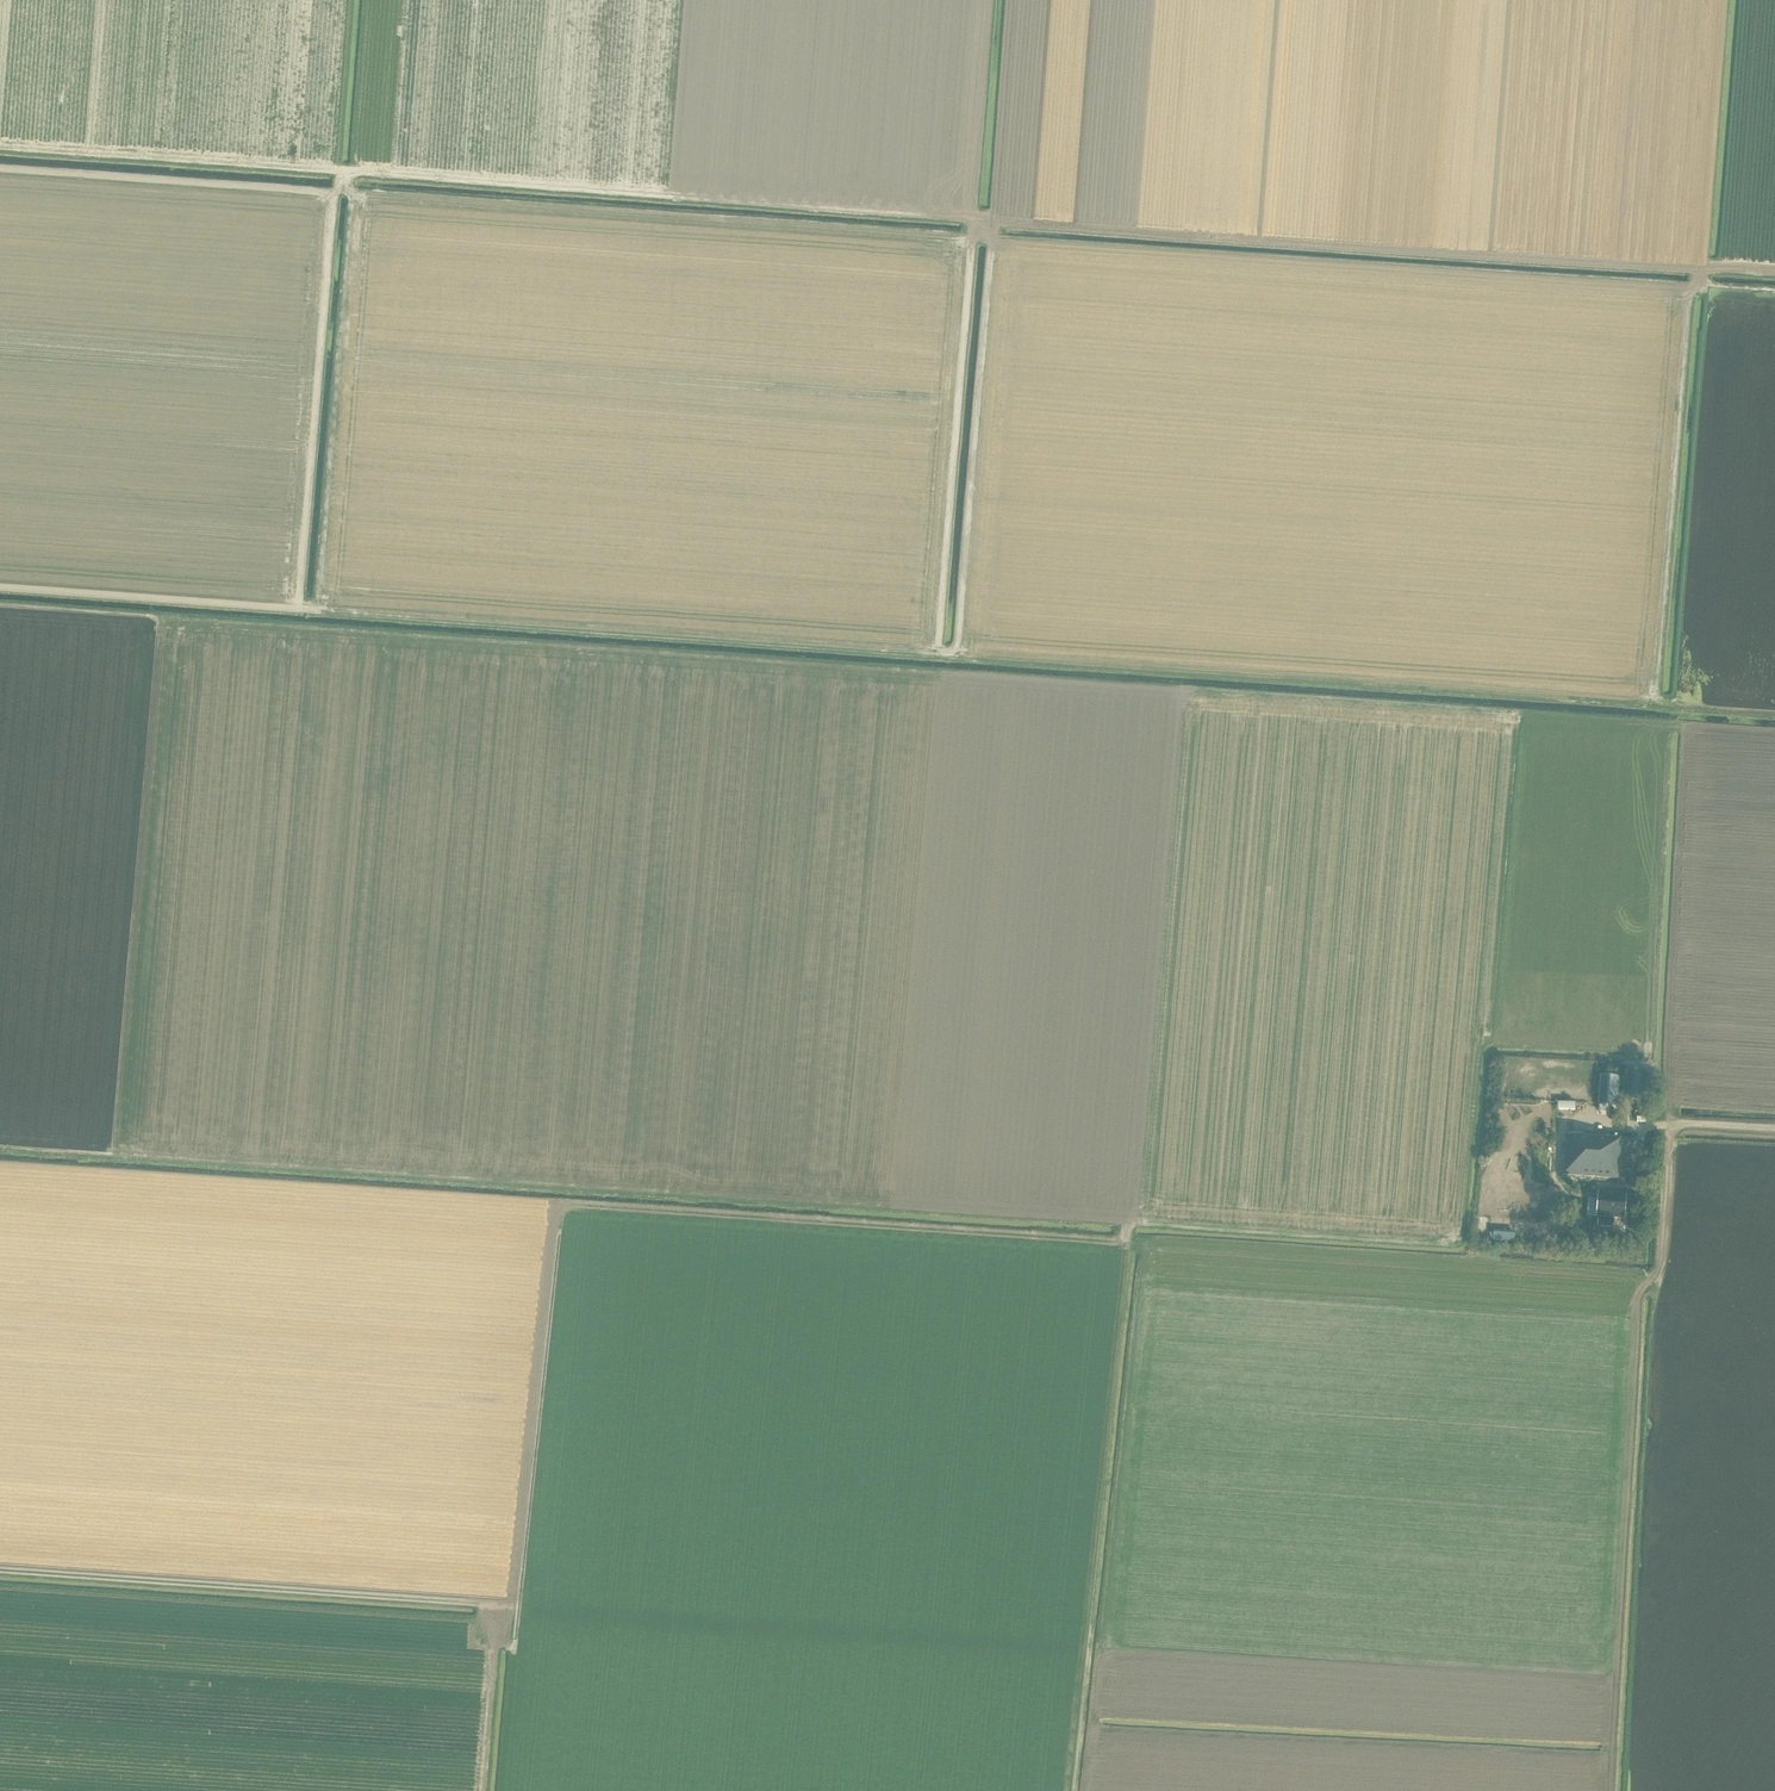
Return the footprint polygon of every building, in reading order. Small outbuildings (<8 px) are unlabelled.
[(1600,1075),(1598,1103),(1617,1105),(1619,1076),(1600,1075)] [(1565,1145),(1563,1175),(1619,1178),(1621,1138),(1569,1134),(1568,1146),(1565,1145)] [(1624,1219),(1626,1195),(1597,1192),(1596,1204),(1595,1209),(1597,1209),(1596,1217),(1598,1217),(1597,1226),(1612,1227),(1613,1218),(1624,1219)] [(1598,1237),(1588,1236),(1587,1252),(1597,1253),(1598,1237)]
